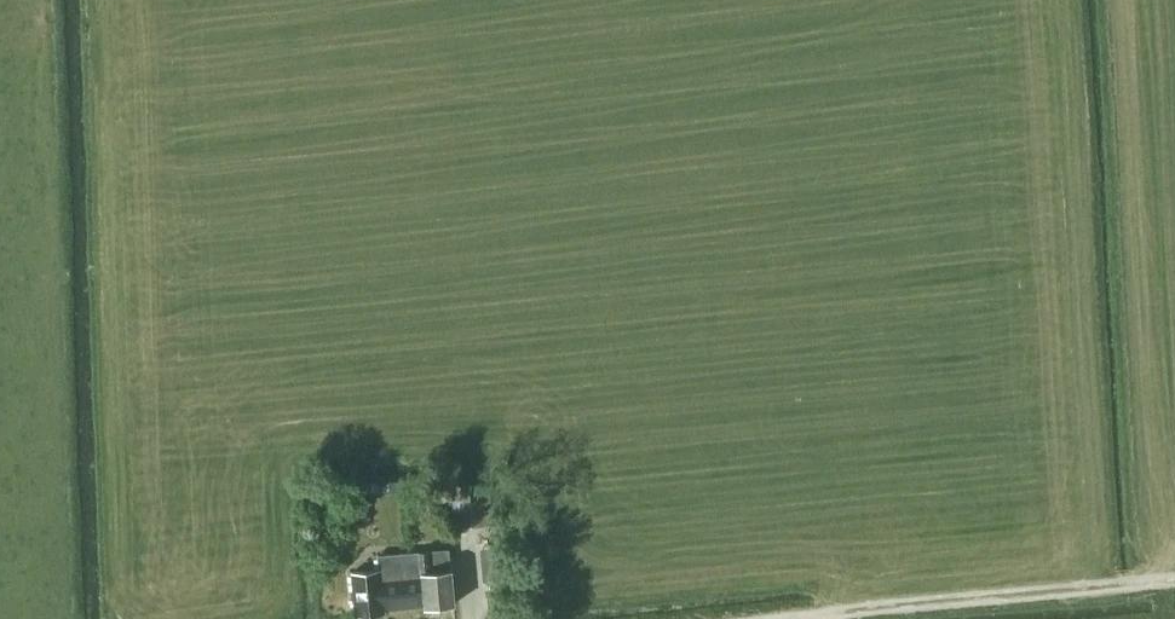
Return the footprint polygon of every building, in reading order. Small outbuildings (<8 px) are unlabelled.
[(325,493),(341,492),(341,481),(324,482),(325,493)] [(378,569),(375,569),(352,571),(356,612),(384,609),(383,609),(424,605),(425,605),(421,564),(450,561),(448,548),(401,553),(401,552),(377,554),(378,569)] [(450,561),(421,564),(425,605),(454,602),(450,561)]
